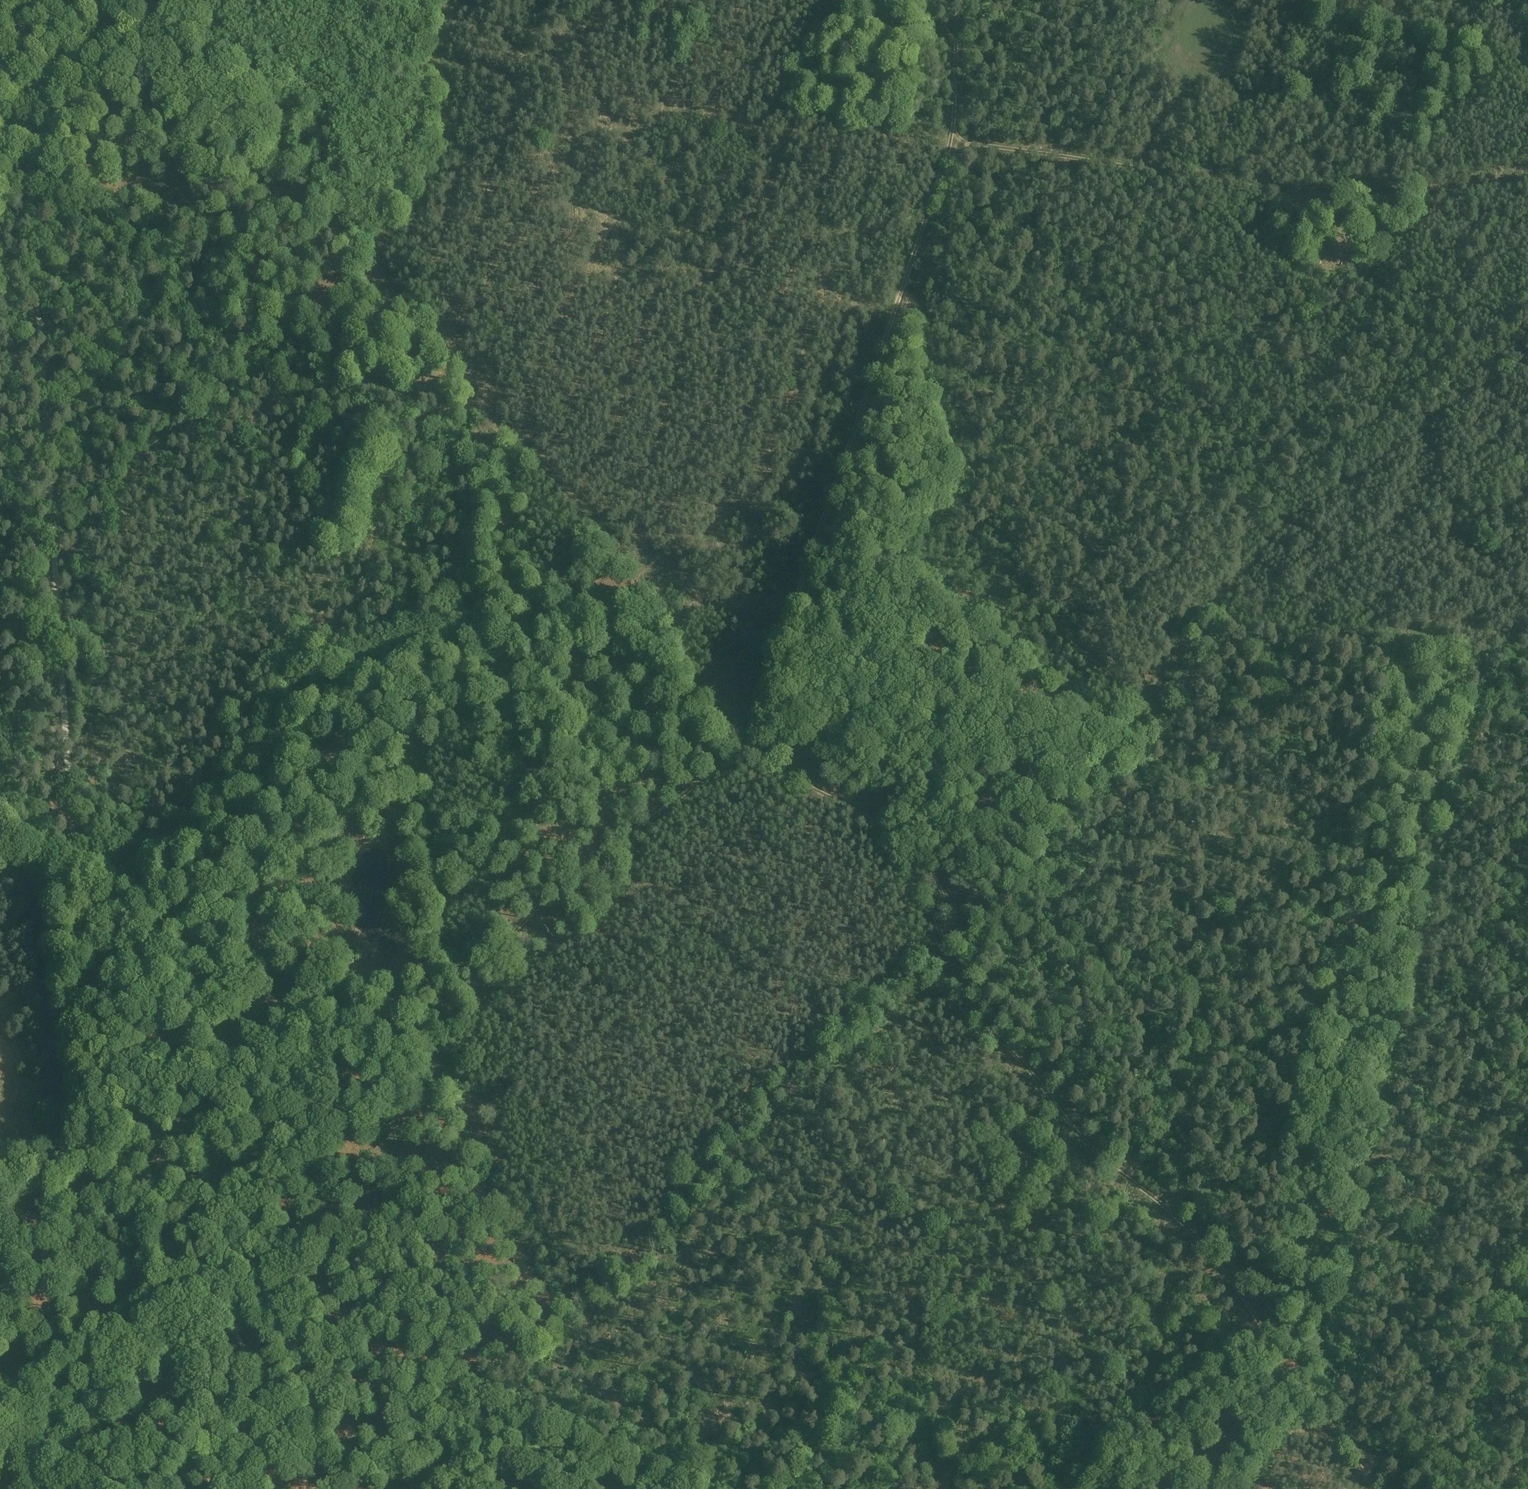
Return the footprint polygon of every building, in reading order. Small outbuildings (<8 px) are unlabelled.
[(1329,1355),(1323,1347),(1316,1352),(1323,1360),(1329,1355)]
